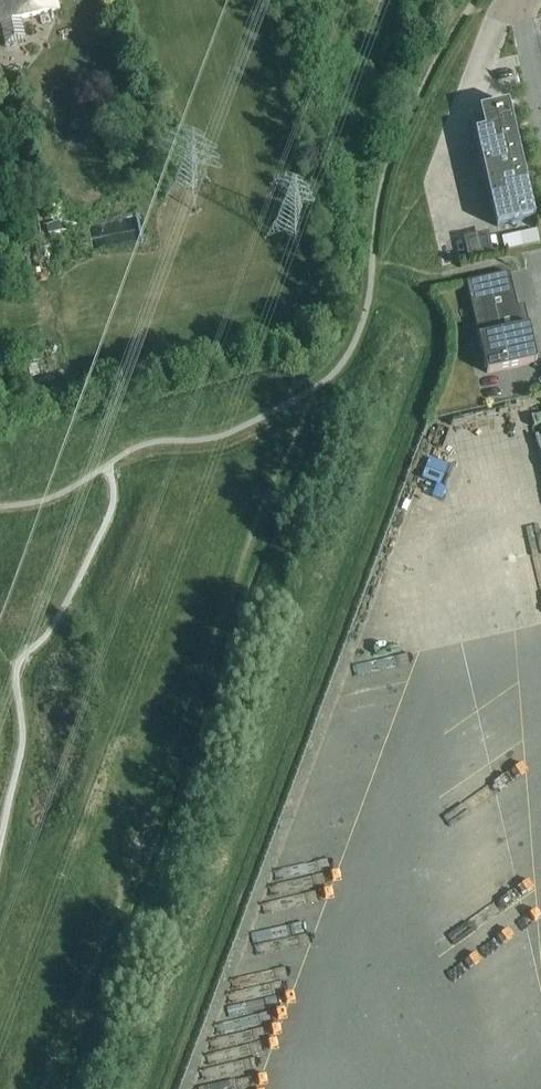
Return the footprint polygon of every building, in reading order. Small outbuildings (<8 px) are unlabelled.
[(21,17),(58,8),(56,0),(0,0),(0,22),(1,22),(6,43),(26,38),(21,17)] [(484,131),(475,133),(497,227),(535,219),(508,104),(479,111),(484,131)] [(62,233),(60,223),(46,225),(48,236),(62,233)] [(502,238),(505,251),(539,243),(536,230),(502,238)] [(469,235),(471,253),(488,251),(486,233),(469,235)] [(466,283),(487,374),(537,363),(524,307),(517,308),(509,273),(466,283)]
